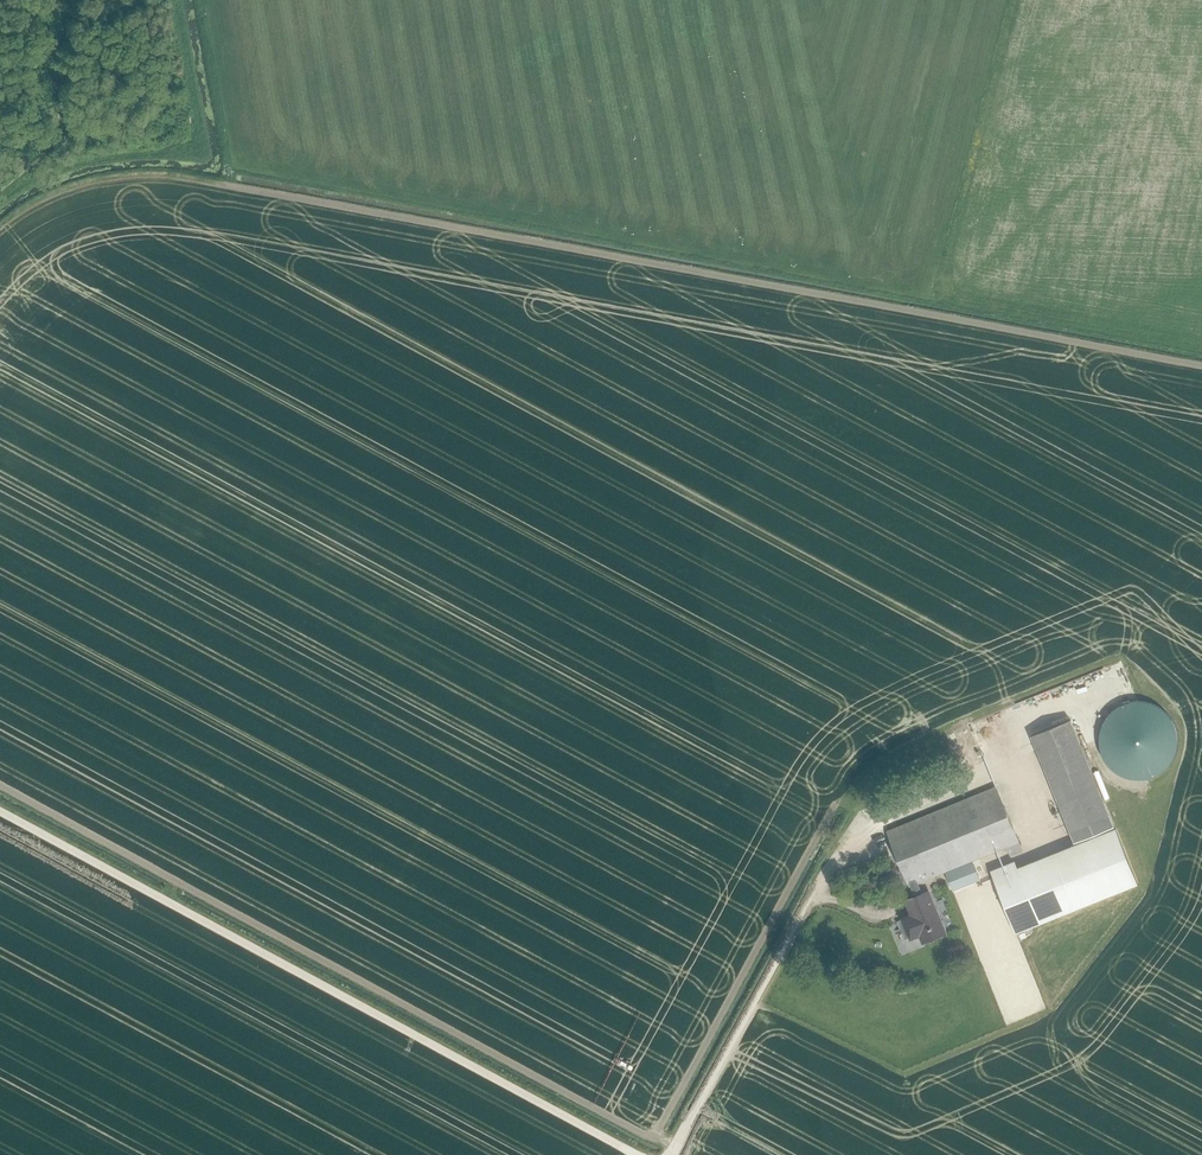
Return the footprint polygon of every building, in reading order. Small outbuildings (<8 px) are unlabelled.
[(1106,719),(1101,746),(1105,756),(1122,775),(1146,779),(1157,775),(1177,757),(1180,742),(1169,715),(1159,704),(1137,700),(1120,707),(1106,719)] [(1031,737),(1075,843),(1114,827),(1070,721),(1031,737)] [(1023,852),(1020,843),(997,786),(887,831),(910,887),(913,886),(918,897),(907,901),(911,911),(914,910),(916,917),(905,921),(909,932),(918,928),(924,943),(946,934),(929,892),(924,894),(919,884),(946,873),(954,869),(973,862),(1007,848),(1011,857),(1023,852)] [(1016,933),(1138,884),(1116,829),(994,878),(1016,933)] [(954,869),(946,873),(948,878),(953,891),(977,881),(980,880),(977,872),(973,862),(954,869)]
